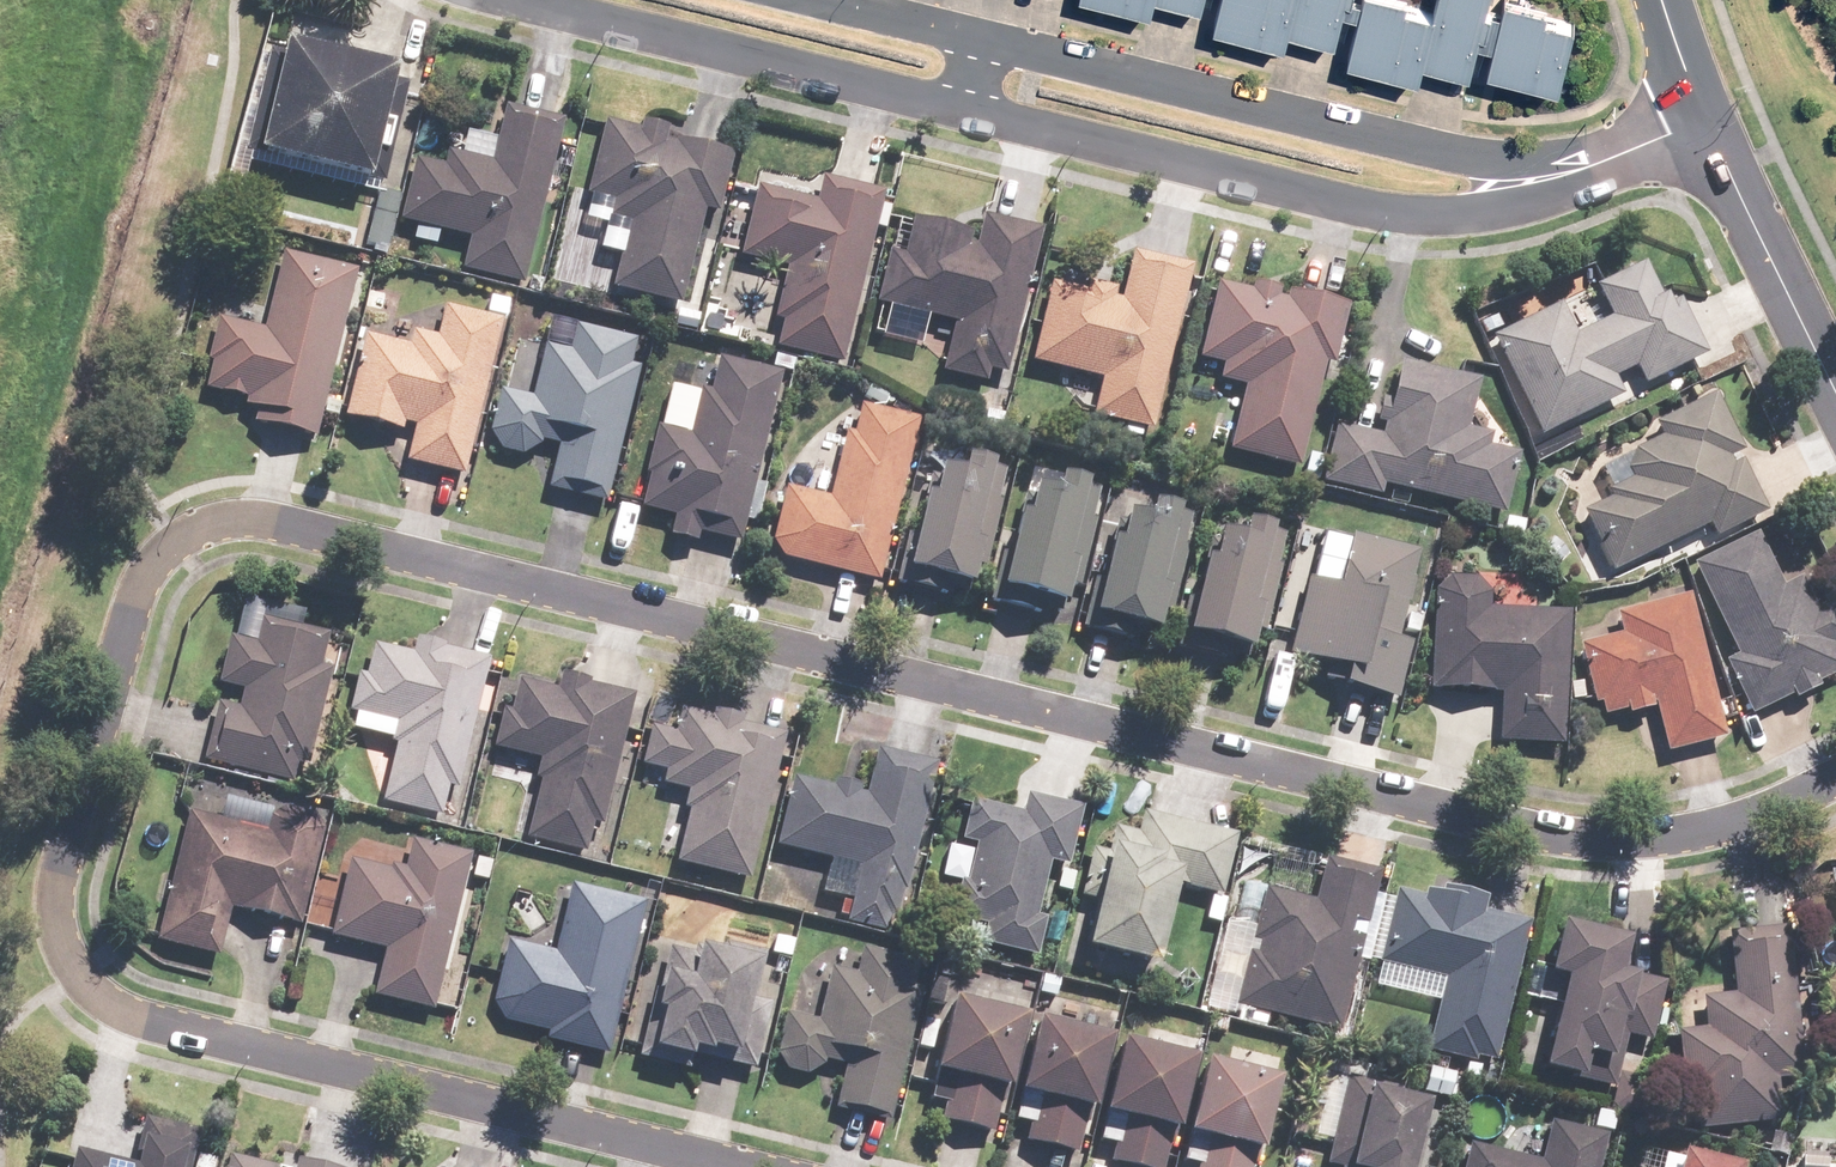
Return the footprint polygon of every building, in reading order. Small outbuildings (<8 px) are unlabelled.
[(1149,0),(1094,0),(1146,13),(1149,0)] [(1197,9),(1199,0),(1161,0),(1197,9)] [(1284,32),(1291,0),(1217,0),(1209,29),(1280,46),(1284,32)] [(1418,63),(1430,15),(1401,8),(1403,0),(1291,0),(1284,32),(1331,43),(1339,11),(1355,15),(1343,63),(1414,80),(1418,63)] [(1430,15),(1418,63),(1465,75),(1473,43),(1490,47),(1483,72),(1553,89),(1569,25),(1541,18),(1544,6),(1521,0),(1501,0),(1498,14),(1481,10),(1484,0),(1433,0),(1430,15)] [(273,53),(265,51),(240,152),(378,186),(404,83),(386,78),(388,70),(276,42),(273,53)] [(518,286),(559,120),(500,106),(486,162),(442,151),(438,166),(410,159),(395,222),(465,239),(457,271),(518,286)] [(634,129),(600,121),(580,196),(605,202),(600,219),(622,224),(605,288),(675,306),(700,211),(713,214),(728,156),(660,139),(663,129),(636,122),(634,129)] [(838,364),(881,192),(818,177),(812,202),(753,187),(736,256),(783,268),(770,318),(778,320),(771,348),(838,364)] [(380,256),(395,195),(374,190),(361,244),(369,246),(367,253),(380,256)] [(1002,375),(1037,230),(979,216),(971,246),(964,244),(967,234),(907,220),(898,256),(883,253),(871,304),(949,323),(937,372),(982,383),(984,371),(1002,375)] [(310,438),(352,269),(277,252),(258,330),(214,319),(203,361),(207,362),(200,391),(240,400),(239,407),(251,410),(248,423),(310,438)] [(1147,432),(1187,266),(1128,252),(1116,301),(1109,299),(1111,289),(1083,282),(1081,293),(1046,284),(1027,363),(1097,380),(1094,394),(1085,391),(1081,406),(1091,408),(1088,418),(1121,426),(1120,433),(1137,437),(1138,430),(1147,432)] [(1556,303),(1487,337),(1537,437),(1619,397),(1610,378),(1630,368),(1639,387),(1703,355),(1675,299),(1665,304),(1661,295),(1657,297),(1640,262),(1591,286),(1607,317),(1572,335),(1556,303)] [(1245,291),(1214,283),(1195,359),(1218,365),(1214,381),(1221,383),(1216,404),(1234,409),(1224,451),(1294,468),(1321,363),(1329,365),(1344,307),(1283,292),(1281,300),(1274,298),(1276,290),(1247,283),(1245,291)] [(459,476),(496,319),(439,306),(431,337),(407,332),(404,346),(359,335),(339,418),(396,432),(398,425),(409,427),(401,463),(459,476)] [(1484,335),(1501,327),(1494,313),(1478,322),(1484,335)] [(564,351),(540,345),(527,398),(497,391),(486,433),(496,451),(516,456),(534,445),(535,441),(555,446),(544,489),(601,503),(634,368),(625,366),(632,340),(571,325),(564,351)] [(750,483),(777,374),(714,359),(705,392),(694,390),(694,393),(666,386),(656,428),(652,427),(640,474),(643,475),(635,509),(669,517),(664,537),(691,544),(694,534),(734,545),(740,522),(751,524),(761,486),(750,483)] [(1407,493),(1498,516),(1514,455),(1483,447),(1486,435),(1462,429),(1474,382),(1395,362),(1386,399),(1378,397),(1372,422),(1379,424),(1376,436),(1332,424),(1317,482),(1375,496),(1377,486),(1389,489),(1386,501),(1403,506),(1407,493)] [(1577,512),(1608,573),(1703,526),(1710,539),(1762,513),(1733,455),(1739,452),(1710,395),(1649,425),(1656,438),(1597,467),(1608,489),(1602,492),(1605,498),(1577,512)] [(873,582),(914,420),(856,405),(848,434),(841,433),(824,499),(781,488),(768,542),(777,558),(873,582)] [(992,501),(999,472),(983,469),(983,465),(957,459),(953,476),(928,470),(921,498),(917,497),(909,534),(903,533),(892,585),(921,592),(924,580),(964,589),(969,567),(981,570),(996,501),(992,501)] [(1086,519),(1092,490),(1077,487),(1077,483),(1051,477),(1047,494),(1021,488),(1015,517),(1011,516),(1003,553),(997,551),(986,603),(1015,610),(1018,598),(1058,607),(1063,585),(1075,588),(1090,520),(1086,519)] [(1179,545),(1185,517),(1169,513),(1170,510),(1143,504),(1140,521),(1114,515),(1108,543),(1103,542),(1095,579),(1090,578),(1078,630),(1107,636),(1110,625),(1150,634),(1155,612),(1168,614),(1183,546),(1179,545)] [(1272,565),(1278,536),(1262,533),(1263,529),(1237,523),(1233,540),(1207,534),(1201,563),(1197,562),(1188,598),(1183,597),(1172,649),(1201,656),(1203,644),(1244,653),(1249,631),(1261,634),(1276,566),(1272,565)] [(1415,552),(1347,534),(1333,588),(1303,581),(1284,655),(1315,663),(1311,679),(1335,685),(1335,688),(1392,702),(1407,645),(1392,641),(1415,552)] [(1688,564),(1731,655),(1721,660),(1747,716),(1787,697),(1789,700),(1819,686),(1817,683),(1835,674),(1835,660),(1830,647),(1835,644),(1835,614),(1831,603),(1813,612),(1797,578),(1777,588),(1752,535),(1688,564)] [(1559,745),(1565,612),(1485,609),(1485,593),(1472,579),(1446,577),(1431,592),(1426,691),(1496,694),(1494,742),(1559,745)] [(1071,616),(1075,598),(1064,595),(1060,613),(1071,616)] [(1720,739),(1684,597),(1611,615),(1616,635),(1575,645),(1590,705),(1595,703),(1599,716),(1621,711),(1623,716),(1647,710),(1646,704),(1650,703),(1663,754),(1720,739)] [(212,704),(198,762),(287,783),(292,765),(302,768),(326,669),(315,667),(322,636),(294,629),(298,613),(239,599),(230,638),(225,637),(213,686),(237,691),(233,709),(212,704)] [(1414,634),(1417,618),(1402,616),(1399,631),(1414,634)] [(454,790),(483,659),(440,649),(441,645),(411,638),(408,653),(368,644),(361,675),(353,673),(344,712),(350,714),(346,730),(386,739),(385,742),(389,744),(376,803),(437,816),(444,788),(454,790)] [(598,827),(628,696),(584,686),(585,681),(556,675),(552,690),(512,681),(505,711),(498,710),(489,749),(534,760),(529,779),(534,780),(520,839),(582,853),(588,825),(598,827)] [(745,881),(779,735),(735,725),(737,718),(707,711),(706,717),(677,711),(671,736),(646,730),(638,766),(660,772),(657,786),(683,792),(679,809),(685,811),(672,865),(745,881)] [(901,892),(931,764),(873,750),(862,795),(855,794),(857,787),(829,780),(828,787),(788,778),(772,847),(825,860),(818,893),(840,898),(836,915),(843,917),(841,924),(881,933),(885,917),(892,918),(898,891),(901,892)] [(966,800),(956,841),(972,844),(963,882),(956,880),(946,918),(981,927),(976,944),(1032,958),(1042,919),(1032,917),(1036,901),(1045,863),(1063,867),(1077,808),(1021,795),(1017,813),(966,800)] [(214,821),(183,813),(151,942),(213,958),(225,910),(294,927),(318,831),(307,816),(278,809),(264,818),(266,812),(219,800),(214,821)] [(1090,901),(1077,952),(1148,969),(1168,885),(1217,897),(1232,836),(1138,813),(1133,833),(1109,828),(1103,853),(1088,849),(1076,898),(1090,901)] [(427,1013),(466,856),(407,841),(401,868),(386,865),(384,870),(344,861),(325,938),(380,951),(369,998),(427,1013)] [(1203,1000),(1334,1033),(1352,962),(1360,964),(1377,897),(1369,895),(1375,873),(1320,859),(1309,902),(1260,890),(1251,927),(1224,920),(1203,1000)] [(1823,871),(1835,927),(1835,868),(1823,871)] [(602,1056),(640,904),(566,885),(549,954),(504,942),(488,1003),(498,1022),(543,1033),(541,1040),(602,1056)] [(1488,1063),(1524,923),(1479,912),(1482,900),(1436,888),(1434,895),(1420,891),(1418,898),(1392,891),(1373,964),(1440,981),(1421,1052),(1470,1064),(1471,1059),(1488,1063)] [(1620,943),(1551,926),(1538,977),(1556,982),(1534,1072),(1609,1091),(1623,1037),(1646,1043),(1662,984),(1612,971),(1620,943)] [(1801,1078),(1782,926),(1723,933),(1730,995),(1697,999),(1701,1029),(1672,1032),(1680,1098),(1689,1097),(1694,1131),(1778,1121),(1773,1081),(1801,1078)] [(749,1001),(760,954),(719,944),(717,954),(690,947),(688,954),(666,949),(659,976),(655,975),(634,1058),(685,1071),(688,1056),(749,1071),(765,1005),(749,1001)] [(851,974),(827,968),(813,1022),(781,1014),(772,1053),(781,1072),(801,1077),(819,1066),(820,1062),(840,1067),(829,1110),(884,1123),(918,990),(907,988),(913,963),(857,949),(851,974)] [(1017,1020),(944,1002),(926,1075),(930,1076),(924,1100),(940,1104),(935,1122),(989,1135),(1017,1020)] [(1101,1040),(1028,1022),(1010,1095),(1014,1096),(1008,1121),(1024,1124),(1019,1143),(1072,1156),(1101,1040)] [(1113,1043),(1095,1116),(1100,1117),(1094,1142),(1109,1146),(1105,1164),(1118,1166),(1160,1166),(1187,1062),(1113,1043)] [(1317,1071),(1309,1107),(1319,1109),(1312,1137),(1327,1141),(1321,1166),(1324,1166),(1404,1166),(1419,1106),(1395,1100),(1397,1090),(1369,1084),(1372,1070),(1333,1060),(1330,1074),(1317,1071)] [(1197,1063),(1178,1136),(1183,1138),(1177,1162),(1193,1166),(1192,1166),(1249,1166),(1270,1082),(1197,1063)] [(1424,1070),(1418,1092),(1444,1099),(1449,1076),(1424,1070)] [(193,1133),(139,1120),(127,1166),(185,1166),(193,1133)] [(1601,1137),(1545,1123),(1536,1162),(1465,1145),(1460,1166),(1594,1166),(1601,1137)] [(1638,1151),(1634,1166),(1718,1166),(1672,1156),(1671,1159),(1638,1151)] [(62,1156),(60,1166),(108,1166),(62,1156)] [(222,1159),(220,1166),(257,1166),(222,1159)]
